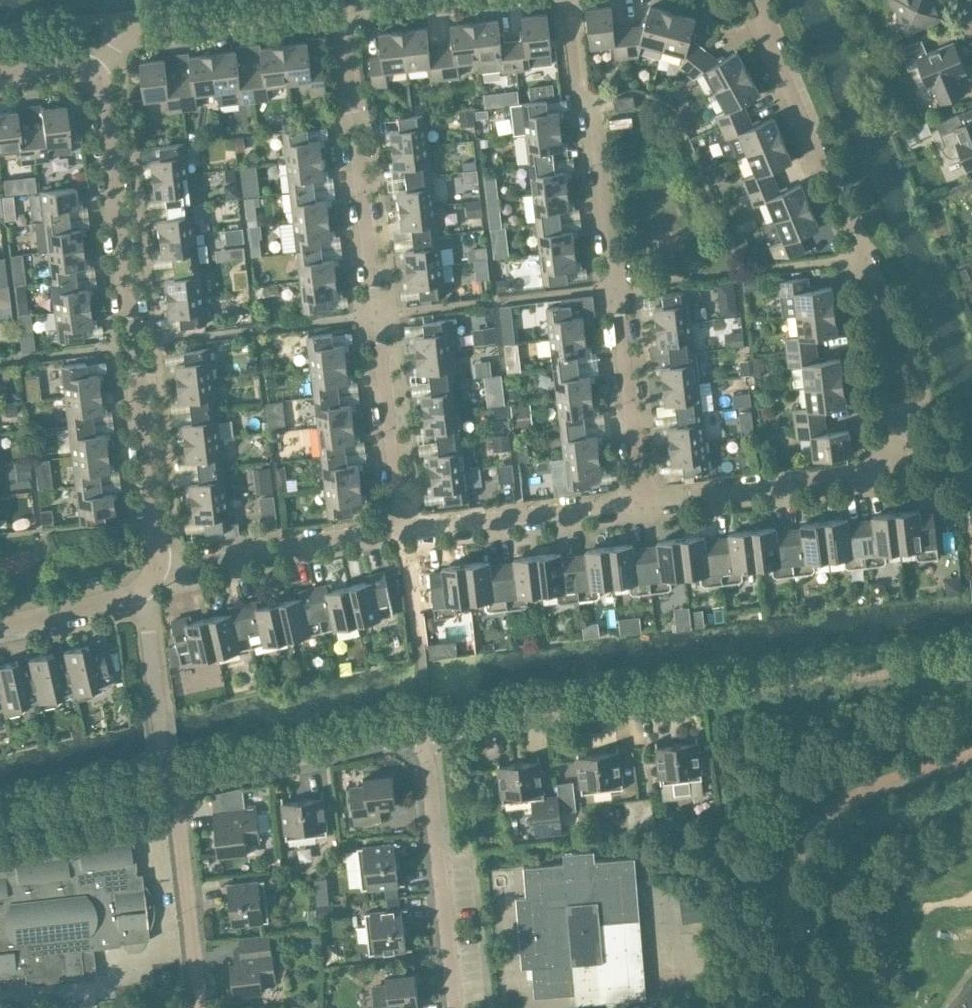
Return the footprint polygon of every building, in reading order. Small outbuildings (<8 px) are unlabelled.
[(944,17),(936,0),(893,0),(907,32),(944,17)] [(663,49),(673,11),(650,5),(644,24),(626,26),(629,56),(639,55),(642,43),(663,49)] [(629,56),(626,26),(613,28),(611,6),(586,9),(590,46),(613,44),(614,58),(629,56)] [(696,17),(673,11),(663,49),(683,54),(679,66),(686,72),(705,49),(690,36),(696,17)] [(552,63),(551,51),(547,12),(522,15),(524,39),(513,41),(516,69),(530,67),(530,66),(552,63)] [(516,69),(513,41),(500,42),(498,18),(475,21),(478,59),(479,71),(501,69),(501,70),(516,69)] [(478,59),(475,21),(450,23),(453,48),(442,50),(445,77),(459,75),(457,62),(478,59)] [(445,77),(442,50),(429,51),(426,26),(403,29),(408,68),(428,66),(429,79),(445,77)] [(408,68),(403,29),(378,32),(381,57),(369,58),(372,85),(387,84),(386,70),(408,68)] [(945,100),(964,93),(957,75),(966,72),(954,42),(928,52),(922,39),(900,48),(909,70),(920,65),(929,87),(938,83),(945,100)] [(309,42),(285,44),(289,82),(311,80),(313,93),(326,92),(322,60),(311,61),(309,42)] [(289,82),(285,44),(261,47),(263,67),(251,69),(255,100),(269,98),(268,85),(289,82)] [(719,61),(705,49),(686,72),(694,78),(704,72),(715,90),(749,72),(737,51),(719,61)] [(255,100),(251,69),(240,70),(237,50),(213,53),(217,91),(239,89),(241,102),(255,100)] [(217,91),(213,53),(189,56),(192,76),(180,77),(183,108),(198,107),(196,94),(217,91)] [(183,108),(180,77),(168,78),(166,59),(141,62),(145,99),(168,97),(169,110),(183,108)] [(761,92),(749,72),(715,90),(725,109),(716,114),(720,125),(748,114),(743,102),(761,92)] [(635,107),(634,96),(615,98),(616,110),(635,107)] [(547,100),(522,103),(509,104),(513,135),(526,133),(561,129),(559,110),(548,112),(547,100)] [(42,127),(31,129),(34,160),(49,158),(49,154),(69,152),(65,104),(40,107),(42,127)] [(31,129),(19,130),(17,110),(0,112),(0,151),(19,149),(20,162),(34,160),(31,129)] [(971,166),(971,121),(963,124),(958,113),(936,122),(945,145),(941,146),(943,150),(945,153),(947,155),(950,157),(953,157),(956,157),(959,156),(962,154),(968,168),(971,166)] [(753,125),(748,114),(720,125),(726,139),(732,137),(740,157),(747,154),(784,139),(774,116),(753,125)] [(428,145),(425,115),(399,117),(401,129),(390,130),(392,149),(428,145)] [(632,116),(609,119),(610,128),(633,126),(632,116)] [(308,128),(284,131),(287,162),(323,158),(320,139),(309,140),(308,128)] [(564,148),(561,129),(526,133),(529,163),(554,160),(553,150),(564,148)] [(793,160),(784,139),(747,154),(755,173),(742,179),(748,193),(776,181),(772,169),(793,160)] [(189,174),(185,143),(160,146),(161,158),(151,159),(153,178),(189,174)] [(432,175),(428,145),(392,149),(394,168),(405,167),(406,178),(432,175)] [(325,177),(323,158),(287,162),(291,192),(315,189),(314,178),(325,177)] [(555,171),(554,160),(529,163),(533,193),(568,189),(566,170),(555,171)] [(244,166),(252,255),(266,253),(258,165),(244,166)] [(192,204),(189,174),(153,178),(155,197),(166,196),(167,207),(192,204)] [(435,204),(432,175),(406,178),(408,189),(397,190),(399,209),(435,204)] [(959,185),(962,193),(971,190),(971,179),(959,185)] [(780,192),(776,181),(748,193),(754,206),(766,201),(775,220),(811,205),(802,183),(780,192)] [(78,207),(75,186),(40,191),(43,222),(68,219),(67,208),(78,207)] [(316,200),(315,189),(291,192),(294,222),(330,217),(328,198),(316,200)] [(571,208),(568,189),(533,193),(536,223),(561,220),(560,210),(571,208)] [(196,233),(192,204),(167,207),(168,217),(158,218),(160,238),(196,233)] [(438,234),(435,204),(399,209),(401,228),(412,227),(413,237),(438,234)] [(820,227),(811,205),(775,220),(783,240),(770,245),(775,256),(805,253),(798,236),(820,227)] [(332,237),(330,217),(294,222),(297,251),(322,249),(321,238),(332,237)] [(69,229),(68,219),(43,222),(33,223),(37,252),(47,251),(82,246),(80,228),(69,229)] [(562,231),(561,220),(536,223),(540,253),(575,248),(573,230),(562,231)] [(230,257),(249,255),(246,226),(227,228),(230,257)] [(199,263),(196,233),(160,238),(162,256),(173,255),(174,266),(199,263)] [(442,264),(438,234),(413,237),(415,248),(404,249),(406,268),(442,264)] [(85,267),(82,246),(47,251),(51,282),(75,279),(74,268),(85,267)] [(578,268),(575,248),(540,253),(543,283),(568,281),(567,269),(578,268)] [(324,259),(322,249),(297,251),(301,281),(337,277),(335,258),(324,259)] [(14,254),(20,351),(33,351),(28,253),(14,254)] [(202,293),(199,263),(174,266),(175,277),(165,278),(167,297),(202,293)] [(446,295),(442,264),(406,268),(408,288),(419,286),(421,298),(446,295)] [(339,296),(337,277),(301,281),(304,312),(329,309),(328,297),(339,296)] [(808,277),(778,280),(782,316),(797,315),(836,310),(833,287),(809,289),(808,277)] [(76,289),(75,279),(51,282),(54,311),(89,307),(87,288),(76,289)] [(738,289),(736,279),(725,281),(726,291),(738,289)] [(691,321),(688,291),(663,293),(664,305),(654,307),(656,325),(691,321)] [(206,324),(202,293),(167,297),(169,316),(180,315),(181,326),(206,324)] [(518,304),(504,305),(507,370),(521,370),(518,304)] [(571,305),(547,307),(550,338),(586,334),(584,315),(573,316),(571,305)] [(92,326),(89,307),(54,311),(58,341),(82,339),(81,327),(92,326)] [(839,334),(836,310),(797,315),(799,336),(786,337),(787,352),(817,348),(816,336),(839,334)] [(452,350),(449,319),(424,322),(425,334),(415,335),(417,354),(452,350)] [(695,351),(691,321),(656,325),(658,345),(669,343),(670,354),(695,351)] [(334,345),(332,333),(308,336),(311,366),(347,362),(345,343),(334,345)] [(588,353),(586,334),(550,338),(554,368),(578,365),(577,355),(588,353)] [(211,347),(184,350),(186,362),(175,363),(177,382),(214,378),(211,347)] [(819,360),(817,348),(787,352),(789,367),(803,365),(805,386),(844,381),(842,358),(819,360)] [(456,379),(452,350),(417,354),(419,373),(430,372),(431,382),(456,379)] [(698,381),(695,351),(670,354),(671,365),(661,366),(663,385),(698,381)] [(349,381),(347,362),(311,366),(315,397),(339,394),(338,383),(349,381)] [(85,363),(59,366),(63,396),(100,391),(97,373),(86,374),(85,363)] [(580,376),(578,365),(554,368),(557,398),(593,393),(591,375),(580,376)] [(218,408),(214,378),(177,382),(179,401),(190,400),(192,411),(218,408)] [(459,409),(456,379),(431,382),(432,393),(421,394),(423,413),(459,409)] [(702,411),(698,381),(663,385),(665,404),(676,403),(677,414),(702,411)] [(847,405),(844,381),(805,386),(808,407),(794,409),(796,423),(826,420),(824,408),(847,405)] [(102,411),(100,391),(63,396),(67,426),(92,423),(91,412),(102,411)] [(595,413),(593,393),(557,398),(561,427),(586,424),(584,414),(595,413)] [(341,404),(339,394),(315,397),(318,426),(354,422),(352,403),(341,404)] [(532,423),(531,405),(514,405),(515,424),(532,423)] [(221,437),(218,408),(192,411),(193,422),(182,423),(184,442),(221,437)] [(463,439),(459,409),(423,413),(426,433),(436,431),(438,442),(463,439)] [(705,440),(702,411),(677,414),(678,425),(668,426),(670,445),(705,440)] [(827,432),(826,420),(796,423),(797,438),(811,436),(814,458),(852,454),(849,429),(827,432)] [(356,441),(354,422),(318,426),(322,456),(346,453),(345,442),(356,441)] [(94,433),(92,423),(67,426),(70,455),(107,451),(104,432),(94,433)] [(587,435),(586,424),(561,427),(564,457),(600,453),(597,434),(587,435)] [(225,468),(221,437),(184,442),(186,461),(197,460),(199,471),(225,468)] [(473,438),(463,439),(438,442),(439,453),(428,454),(431,473),(466,469),(471,468),(469,455),(475,454),(473,438)] [(709,471),(705,440),(670,445),(672,464),(683,463),(684,474),(709,471)] [(109,470),(107,451),(70,455),(73,486),(99,483),(98,472),(109,470)] [(348,464),(346,453),(322,456),(325,485),(361,481),(359,462),(348,464)] [(602,472),(600,453),(564,457),(568,485),(555,486),(556,496),(580,493),(579,486),(593,485),(591,474),(602,472)] [(51,457),(35,460),(40,490),(56,487),(51,457)] [(30,479),(28,463),(28,462),(14,463),(16,481),(30,479)] [(228,497),(225,468),(199,471),(200,481),(189,482),(191,501),(228,497)] [(470,499),(466,469),(431,473),(433,492),(443,491),(445,502),(470,499)] [(363,500),(361,481),(325,485),(329,516),(353,513),(352,502),(363,500)] [(101,493),(99,483),(73,486),(77,516),(79,516),(80,524),(103,521),(102,513),(114,512),(112,492),(101,493)] [(231,524),(228,497),(191,501),(193,520),(204,519),(206,531),(231,528),(231,524)] [(914,510),(896,512),(901,549),(915,548),(916,557),(920,559),(938,557),(933,513),(915,515),(914,510)] [(901,549),(896,512),(878,514),(879,519),(861,521),(866,566),(884,564),(886,561),(885,551),(901,549)] [(866,566),(861,521),(843,524),(843,519),(825,521),(829,558),(844,556),(845,565),(848,568),(866,566)] [(829,558),(825,521),(807,523),(807,528),(789,530),(795,574),(812,572),(815,569),(814,560),(829,558)] [(231,528),(206,531),(207,539),(239,535),(239,534),(238,523),(231,524),(231,528)] [(795,574),(789,530),(771,532),(771,527),(753,529),(757,567),(772,565),(773,574),(776,576),(795,574)] [(757,567),(753,529),(735,531),(735,537),(718,539),(723,583),(740,581),(743,578),(742,568),(757,567)] [(723,583),(718,539),(700,541),(699,536),(681,538),(686,575),(700,573),(701,583),(705,585),(723,583)] [(686,575),(681,538),(663,540),(664,545),(646,547),(651,591),(669,589),(671,587),(670,577),(686,575)] [(651,591),(646,547),(628,549),(628,544),(610,547),(614,584),(629,582),(630,591),(633,593),(651,591)] [(614,584),(610,547),(592,549),(592,554),(574,556),(580,600),(598,598),(600,595),(599,586),(614,584)] [(580,600),(574,556),(556,558),(556,553),(538,555),(542,592),(557,590),(558,599),(561,602),(580,600)] [(542,592),(538,555),(520,557),(520,562),(503,564),(508,609),(525,607),(528,603),(527,594),(542,592)] [(508,609),(503,564),(485,566),(484,561),(466,563),(471,601),(484,599),(486,609),(489,611),(508,609)] [(471,601),(466,563),(448,566),(449,570),(430,573),(435,617),(454,615),(456,611),(455,603),(471,601)] [(371,580),(350,585),(358,622),(394,614),(384,572),(369,575),(371,580)] [(358,622),(350,585),(329,590),(327,584),(313,587),(323,630),(358,622)] [(323,630),(313,587),(299,591),(300,596),(280,601),(288,638),(323,630)] [(288,638),(280,601),(258,606),(257,600),(243,604),(253,646),(288,638)] [(253,646),(243,604),(229,607),(230,612),(209,617),(218,654),(253,646)] [(218,654),(209,617),(188,622),(187,617),(171,620),(177,644),(167,646),(171,665),(181,662),(181,663),(218,654)] [(63,650),(65,660),(73,693),(75,701),(91,697),(97,687),(110,685),(102,647),(89,650),(88,644),(63,650)] [(73,693),(65,660),(55,662),(52,652),(28,658),(30,668),(38,701),(40,709),(56,705),(62,695),(73,693)] [(30,668),(20,670),(17,660),(0,664),(0,697),(3,709),(4,717),(21,713),(27,703),(38,701),(30,668)] [(661,783),(662,783),(664,798),(693,795),(691,780),(702,778),(698,741),(656,746),(661,783)] [(577,756),(582,793),(623,788),(619,751),(577,756)] [(544,795),(540,760),(499,765),(503,802),(532,799),(536,835),(562,831),(558,794),(544,795)] [(354,823),(382,820),(380,802),(396,801),(393,774),(364,777),(365,787),(350,789),(354,823)] [(652,796),(639,798),(642,825),(656,824),(652,796)] [(323,797),(282,802),(286,839),(328,834),(323,797)] [(642,825),(639,798),(625,799),(628,827),(642,825)] [(246,841),(261,839),(257,805),(213,810),(218,854),(247,851),(246,841)] [(74,841),(75,849),(11,856),(13,867),(0,869),(0,977),(25,974),(26,985),(84,979),(80,950),(121,945),(120,943),(149,940),(148,928),(147,928),(149,924),(150,920),(151,916),(152,911),(151,907),(152,907),(151,904),(150,900),(149,896),(147,892),(145,888),(142,884),(143,884),(141,873),(136,874),(135,869),(136,869),(132,835),(74,841)] [(362,888),(399,884),(395,843),(357,847),(362,888)] [(647,998),(637,881),(635,857),(594,860),(594,850),(563,853),(564,863),(524,866),(526,896),(517,897),(522,968),(532,967),(535,997),(575,993),(576,1003),(647,998)] [(228,883),(232,925),(269,921),(265,879),(228,883)] [(701,898),(681,901),(680,901),(681,912),(703,909),(701,898)] [(370,954),(407,949),(402,908),(365,912),(370,954)] [(702,910),(681,912),(683,923),(704,920),(702,910)] [(240,948),(234,949),(236,967),(231,967),(234,994),(263,991),(262,981),(276,979),(271,933),(239,936),(240,948)] [(415,973),(386,976),(387,986),(373,987),(376,1007),(419,1007),(415,973)]
